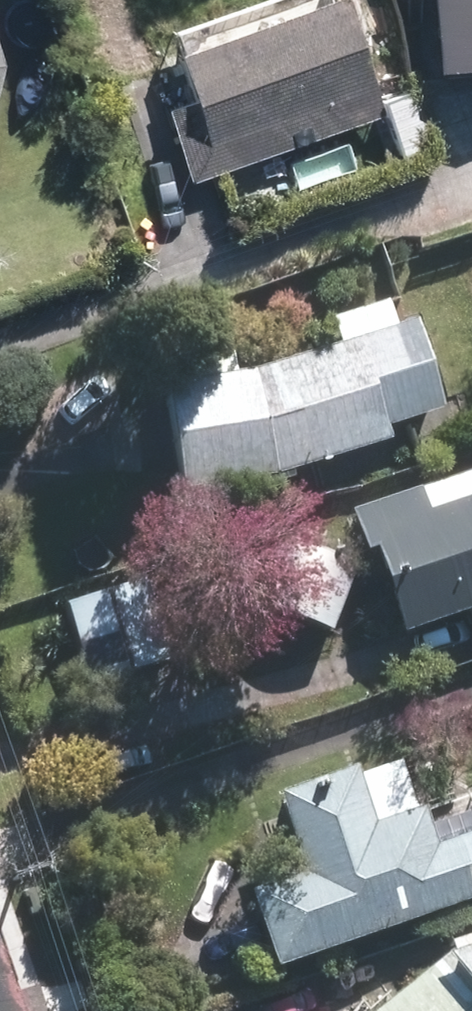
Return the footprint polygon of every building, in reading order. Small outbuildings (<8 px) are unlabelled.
[(345,0),(315,0),(192,42),(209,91),(176,102),(197,162),(379,99),(345,0)] [(439,59),(471,57),(471,0),(434,0),(439,59)] [(412,326),(263,376),(168,391),(183,488),(278,473),(387,437),(382,422),(438,403),(412,326)] [(357,515),(368,547),(377,544),(404,628),(471,607),(471,609),(471,478),(357,515)] [(347,571),(293,552),(275,601),(329,620),(347,571)] [(135,587),(75,608),(101,682),(161,662),(135,587)] [(256,899),(280,967),(471,901),(471,836),(434,849),(421,812),(371,829),(352,773),(282,797),(311,880),(256,899)] [(463,955),(391,1010),(471,1010),(471,952),(463,955)]
